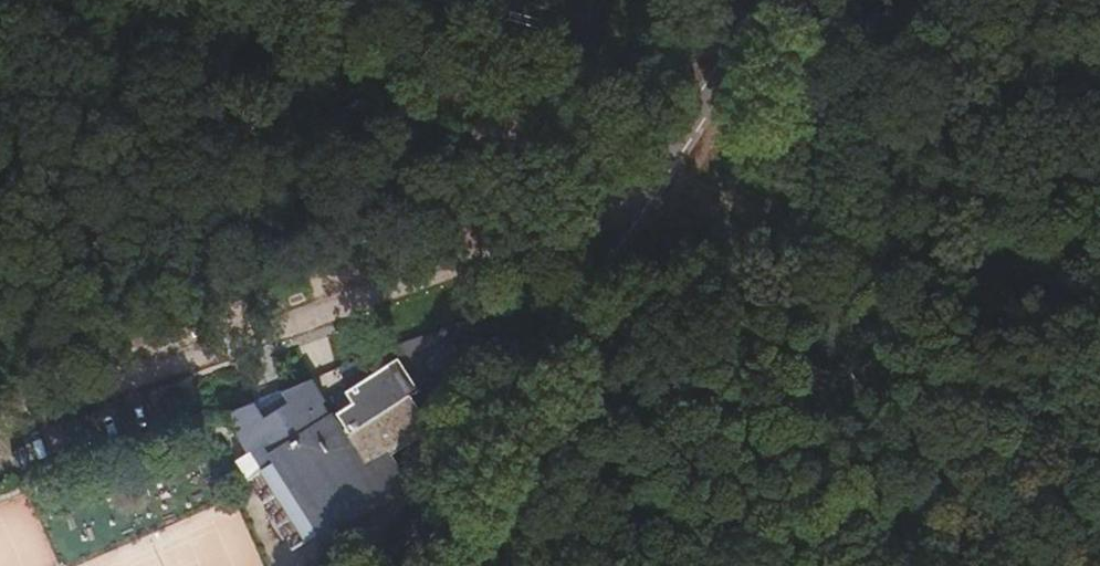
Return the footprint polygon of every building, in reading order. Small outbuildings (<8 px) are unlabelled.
[(422,359),(417,345),(392,353),(398,366),(422,359)] [(385,356),(331,376),(337,393),(390,374),(385,356)] [(247,405),(215,416),(236,456),(267,439),(277,454),(269,460),(324,550),(406,503),(384,465),(424,443),(405,413),(340,451),(314,402),(318,399),(310,383),(273,395),(280,409),(255,420),(247,405)]
